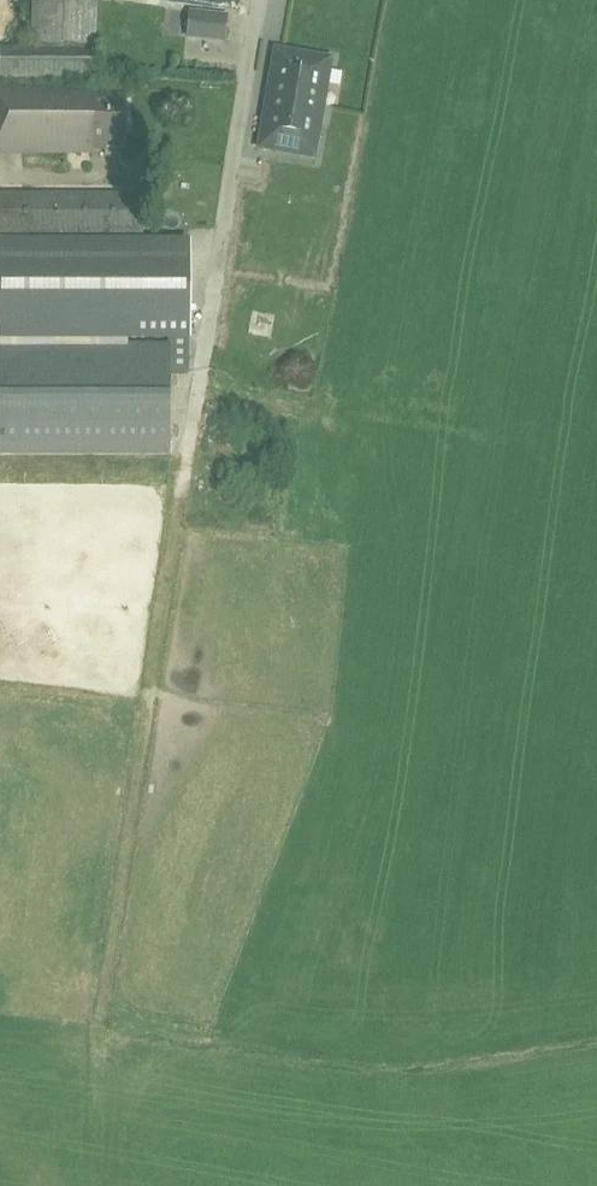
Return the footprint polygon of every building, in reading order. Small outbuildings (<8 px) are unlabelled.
[(32,51),(0,50),(0,78),(93,79),(95,0),(34,0),(32,51)] [(189,9),(187,33),(225,37),(227,13),(189,9)] [(308,54),(308,56),(276,51),(271,84),(300,89),(297,103),(321,107),(321,105),(316,105),(318,92),(323,93),(325,84),(327,84),(329,70),(327,70),(329,60),(322,59),(322,56),(308,54)] [(126,147),(126,94),(106,94),(106,91),(92,91),(92,89),(0,89),(0,154),(91,153),(91,148),(126,147)] [(267,112),(261,146),(280,149),(282,137),(314,142),(321,107),(297,103),(295,116),(267,112)] [(0,193),(0,231),(144,230),(144,192),(0,193)] [(0,241),(0,333),(192,331),(192,239),(0,241)] [(172,344),(0,345),(0,400),(0,453),(173,452),(172,344)]
